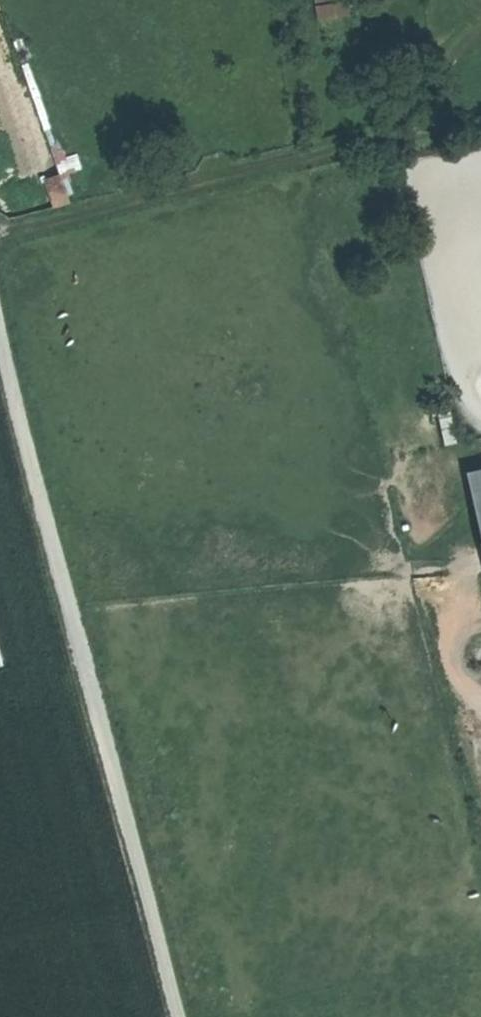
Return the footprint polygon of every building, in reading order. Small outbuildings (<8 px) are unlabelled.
[(313,6),(315,21),(350,15),(348,0),(341,1),(313,6)] [(46,180),(54,206),(65,203),(57,177),(46,180)] [(468,476),(480,530),(480,473),(468,476)]
